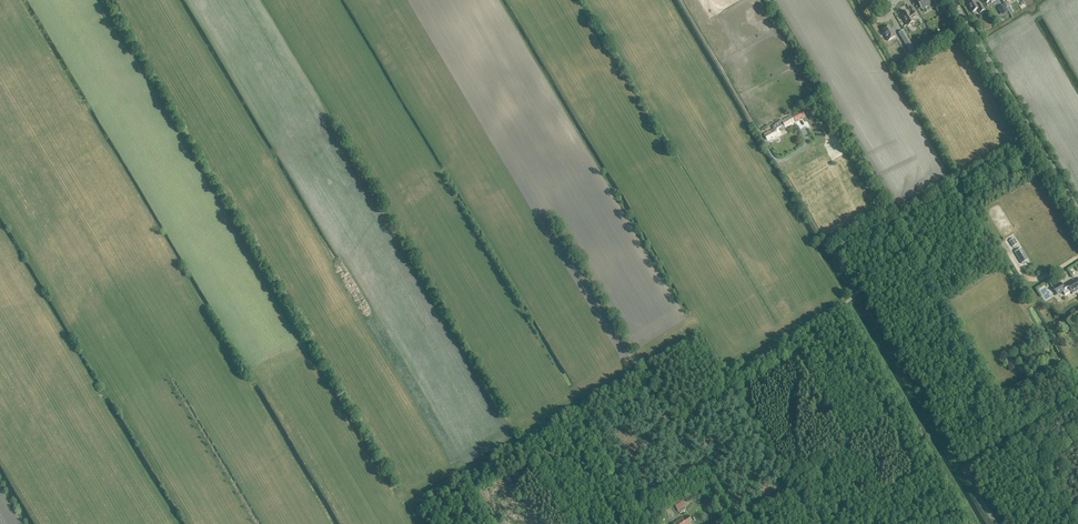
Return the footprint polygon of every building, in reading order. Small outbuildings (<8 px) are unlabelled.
[(917,1),(922,9),(932,3),(932,2),(933,2),(936,8),(940,5),(937,0),(919,0),(917,1)] [(985,10),(981,4),(977,6),(974,0),(971,0),(967,3),(972,12),(977,9),(980,13),(985,10)] [(1015,8),(1011,0),(1006,0),(1011,10),(1015,8)] [(1008,12),(1004,5),(998,9),(1002,15),(1008,12)] [(911,16),(908,12),(902,16),(908,26),(914,22),(913,20),(919,17),(915,12),(912,14),(912,15),(911,16)] [(888,41),(895,37),(889,27),(882,31),(888,41)] [(898,33),(902,40),(907,37),(904,30),(898,33)] [(907,49),(911,55),(917,52),(913,46),(907,49)] [(772,127),(774,129),(769,132),(769,131),(763,134),(767,140),(772,137),(772,138),(780,134),(777,128),(784,125),(785,126),(794,121),(791,116),(782,121),(781,120),(772,127)] [(1022,264),(1027,261),(1020,249),(1015,252),(1022,264)] [(1076,282),(1075,280),(1063,287),(1061,283),(1053,288),(1057,294),(1063,291),(1065,295),(1071,291),(1072,293),(1077,290),(1077,280),(1076,282)] [(675,506),(679,512),(686,508),(683,501),(675,506)]
